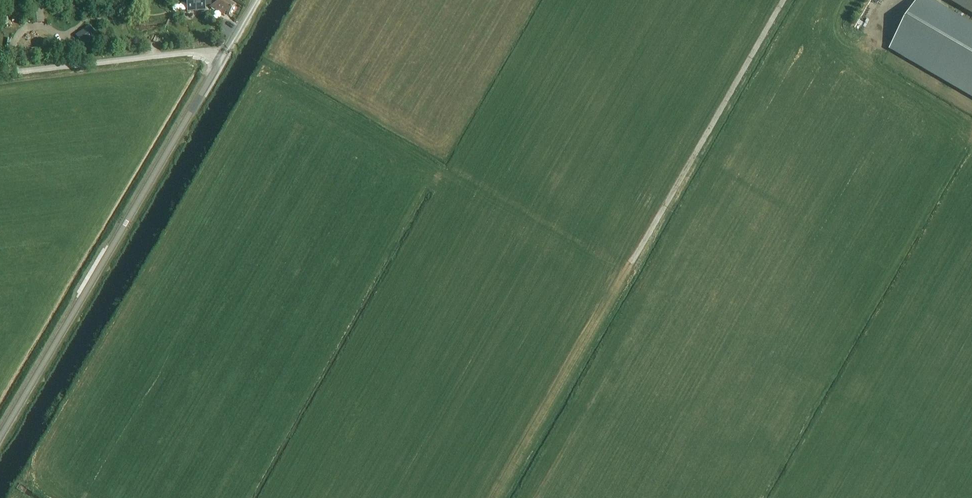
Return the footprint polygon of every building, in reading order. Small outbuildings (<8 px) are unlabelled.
[(187,11),(205,10),(204,6),(211,5),(210,7),(223,15),(225,13),(229,15),(234,7),(227,3),(229,1),(227,0),(186,0),(187,11)] [(887,54),(971,103),(971,29),(923,0),(918,0),(917,2),(889,49),(887,54)] [(950,3),(971,16),(971,0),(951,0),(950,3)] [(41,23),(40,8),(31,9),(33,24),(41,23)] [(89,26),(75,35),(82,46),(96,36),(89,26)] [(15,44),(14,37),(4,38),(5,45),(15,44)] [(45,47),(36,47),(36,48),(37,55),(45,55),(45,47)]
